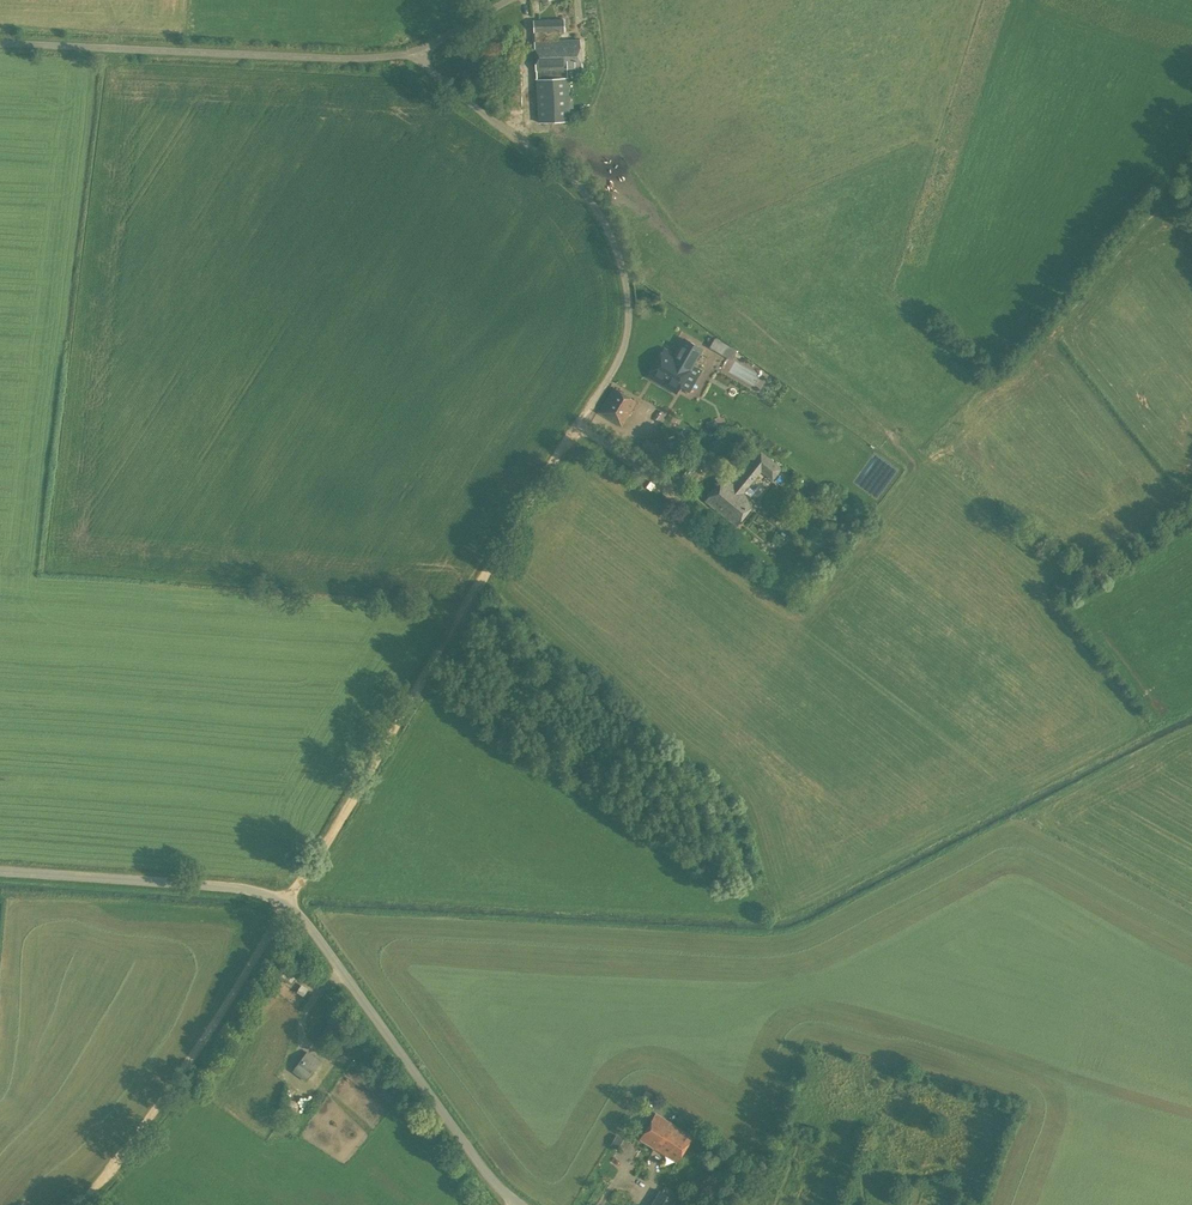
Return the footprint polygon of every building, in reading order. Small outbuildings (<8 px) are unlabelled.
[(580,39),(559,40),(558,32),(564,31),(563,19),(533,20),(534,32),(535,41),(538,111),(538,123),(569,121),(569,110),(567,70),(581,69),(580,39)] [(679,357),(670,352),(665,360),(677,366),(675,369),(682,373),(683,372),(687,374),(692,365),(697,367),(702,367),(709,356),(708,353),(704,350),(708,343),(694,335),(690,342),(688,341),(679,357)] [(734,360),(740,349),(717,337),(711,347),(734,360)] [(665,360),(670,352),(664,348),(647,376),(676,393),(687,374),(683,372),(682,373),(675,369),(677,366),(665,360)] [(636,401),(613,388),(599,413),(622,427),(636,401)] [(754,457),(733,485),(724,477),(705,500),(736,525),(754,503),(743,494),(766,465),(754,457)] [(279,977),(291,986),(299,974),(287,966),(279,977)] [(340,1036),(336,1041),(341,1044),(345,1039),(340,1036)] [(330,1046),(322,1040),(318,1045),(326,1051),(330,1046)] [(292,1071),(305,1081),(321,1061),(307,1051),(292,1071)] [(651,1094),(645,1090),(641,1097),(647,1101),(651,1094)] [(667,1135),(674,1125),(655,1113),(640,1139),(653,1147),(662,1133),(667,1135)] [(684,1131),(674,1125),(667,1135),(662,1133),(653,1147),(676,1161),(692,1136),(691,1135),(694,1130),(688,1126),(684,1131)] [(617,1148),(623,1139),(616,1135),(611,1145),(617,1148)] [(675,1204),(677,1201),(661,1191),(652,1204),(675,1204)] [(693,1204),(698,1204),(701,1197),(690,1193),(687,1202),(693,1204)]
